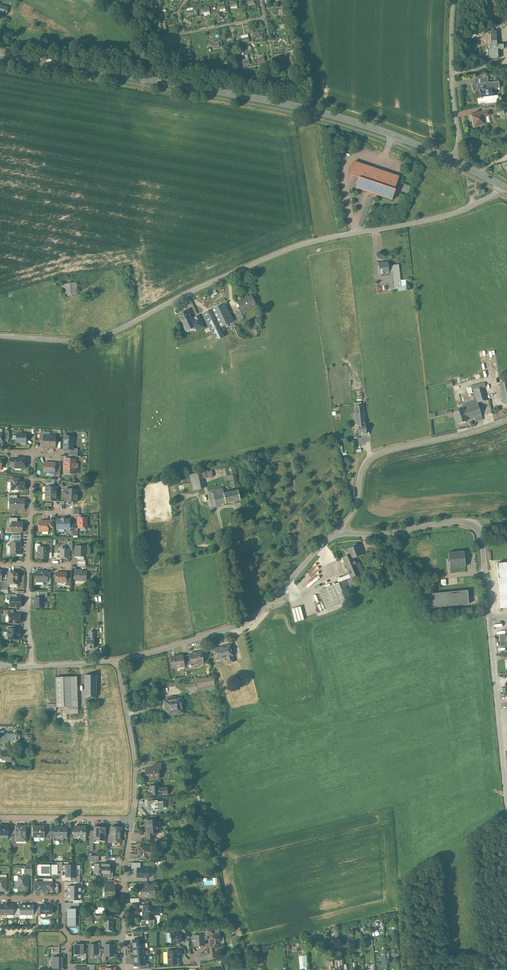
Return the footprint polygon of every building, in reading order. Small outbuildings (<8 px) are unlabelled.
[(253,32),(255,40),(262,39),(261,33),(260,33),(259,30),(253,32)] [(491,45),(489,45),(489,53),(488,53),(488,59),(495,58),(495,59),(498,58),(497,49),(504,49),(503,44),(497,44),(491,45)] [(488,78),(481,78),(482,85),(475,85),(476,92),(478,91),(478,94),(478,98),(477,98),(477,99),(482,99),(482,98),(491,97),(490,97),(490,90),(499,89),(499,82),(488,83),(488,78)] [(498,96),(490,97),(491,97),(482,98),(482,99),(477,99),(478,104),(495,103),(499,102),(498,96)] [(488,111),(471,115),(473,127),(485,125),(484,117),(490,116),(488,111)] [(399,176),(354,161),(349,174),(359,177),(358,180),(355,188),(362,190),(368,192),(375,194),(392,200),(394,192),(395,189),(399,176)] [(494,165),(496,171),(506,168),(506,162),(494,165)] [(388,262),(378,263),(380,274),(384,274),(383,272),(389,272),(389,271),(388,266),(388,262)] [(399,264),(392,265),(393,271),(395,287),(406,286),(406,280),(400,280),(399,264)] [(77,283),(64,284),(65,296),(78,295),(77,283)] [(256,306),(251,295),(237,302),(242,312),(256,306)] [(234,322),(225,303),(211,309),(220,329),(234,322)] [(220,329),(211,309),(202,313),(215,341),(224,337),(220,329)] [(194,322),(188,310),(178,315),(185,331),(196,327),(194,322)] [(244,319),(240,311),(235,313),(239,321),(244,319)] [(198,332),(202,330),(198,320),(194,322),(196,327),(198,332)] [(191,341),(205,335),(204,329),(202,330),(198,332),(189,335),(191,341)] [(485,383),(471,386),(471,387),(472,391),(474,390),(477,399),(477,402),(487,399),(484,387),(486,387),(485,383)] [(477,399),(462,404),(464,409),(467,418),(477,415),(481,414),(477,402),(477,399)] [(464,409),(454,412),(457,424),(468,421),(467,418),(464,409)] [(364,412),(353,413),(354,419),(356,419),(357,426),(358,426),(359,434),(367,433),(366,425),(365,425),(364,412)] [(21,434),(17,433),(17,434),(16,442),(26,443),(26,434),(21,434)] [(74,437),(65,436),(64,444),(65,444),(65,449),(69,449),(73,450),(74,449),(74,437)] [(26,458),(15,458),(15,468),(15,466),(21,467),(22,467),(25,467),(26,458)] [(75,459),(65,459),(65,465),(64,465),(64,468),(64,469),(64,472),(66,472),(66,473),(67,474),(69,475),(71,475),(72,474),(72,473),(75,474),(76,468),(77,467),(77,466),(78,465),(78,464),(77,462),(75,462),(75,459)] [(55,463),(45,463),(45,472),(55,472),(55,467),(55,463)] [(225,476),(235,474),(233,466),(223,468),(225,476)] [(198,473),(200,479),(207,478),(206,472),(205,471),(198,473)] [(198,473),(190,475),(193,490),(202,489),(200,479),(198,473)] [(235,474),(225,476),(226,481),(229,481),(230,489),(237,487),(235,474)] [(19,482),(11,482),(11,490),(24,490),(25,482),(19,482)] [(238,490),(224,493),(223,488),(212,490),(212,492),(209,493),(212,506),(240,500),(238,490)] [(78,489),(66,489),(66,492),(65,493),(65,495),(66,496),(65,501),(77,501),(78,489)] [(17,499),(10,499),(10,501),(10,503),(11,503),(11,509),(10,509),(24,510),(24,499),(17,499)] [(87,517),(78,517),(78,528),(87,528),(87,517)] [(66,519),(66,518),(62,518),(62,519),(57,520),(57,525),(58,525),(58,528),(67,528),(67,531),(70,531),(70,528),(70,527),(70,519),(66,519)] [(48,521),(39,521),(39,522),(38,522),(37,523),(37,525),(38,526),(39,526),(39,531),(48,531),(48,527),(48,521)] [(17,522),(12,522),(12,524),(12,531),(22,532),(22,522),(17,522)] [(21,542),(11,542),(11,553),(20,554),(21,542)] [(359,548),(358,545),(357,545),(355,544),(354,545),(353,546),(353,547),(348,549),(350,554),(352,554),(353,558),(357,556),(357,554),(362,552),(360,547),(359,548)] [(86,546),(80,546),(79,545),(77,545),(76,546),(76,550),(74,551),(76,553),(76,556),(84,556),(84,554),(86,552),(86,546)] [(47,547),(39,547),(39,558),(48,558),(48,552),(48,547),(47,547)] [(69,548),(61,548),(60,558),(69,558),(69,550),(69,548)] [(464,551),(448,553),(450,567),(450,568),(465,566),(464,551)] [(350,554),(342,557),(345,565),(358,560),(358,559),(354,560),(353,558),(352,554),(350,554)] [(358,560),(345,565),(349,575),(351,578),(364,573),(358,560)] [(497,563),(498,578),(506,577),(506,562),(497,563)] [(45,572),(43,570),(41,572),(36,572),(36,581),(47,581),(48,572),(45,572)] [(83,570),(82,570),(81,571),(76,571),(76,575),(74,577),(74,578),(75,580),(86,580),(86,577),(87,576),(88,574),(87,573),(87,571),(84,571),(83,570)] [(18,572),(9,572),(8,580),(8,583),(10,583),(18,584),(18,579),(20,577),(20,575),(18,574),(18,572)] [(67,572),(56,572),(56,581),(66,581),(67,581),(67,577),(67,572)] [(351,578),(349,575),(337,580),(338,584),(342,593),(354,588),(351,578)] [(498,578),(501,608),(506,607),(506,577),(498,578)] [(342,593),(338,584),(318,592),(326,610),(346,602),(342,593)] [(467,590),(426,594),(427,608),(469,604),(467,590)] [(21,598),(11,597),(10,606),(21,606),(21,598)] [(38,597),(34,597),(34,607),(44,607),(44,597),(38,597)] [(21,614),(16,614),(14,614),(9,613),(9,615),(9,623),(20,623),(21,614)] [(9,629),(8,632),(8,636),(10,636),(10,639),(19,639),(19,636),(20,636),(20,632),(19,632),(20,629),(16,629),(9,629)] [(230,645),(221,647),(221,648),(218,649),(218,648),(213,649),(216,659),(216,658),(223,656),(224,658),(226,657),(228,664),(231,663),(234,662),(232,655),(233,655),(230,645)] [(202,652),(189,654),(189,655),(191,665),(191,664),(199,662),(199,663),(203,663),(202,652)] [(272,653),(237,661),(242,680),(242,681),(277,672),(272,653)] [(183,655),(170,657),(172,668),(177,667),(177,666),(184,665),(184,666),(185,666),(183,656),(183,655)] [(237,661),(234,662),(231,663),(234,678),(238,677),(239,681),(242,680),(237,661)] [(96,675),(85,675),(85,688),(96,688),(96,675)] [(77,676),(55,677),(57,704),(57,707),(67,707),(78,706),(77,676)] [(213,676),(196,679),(197,688),(214,685),(213,676)] [(196,688),(188,690),(189,695),(216,690),(216,686),(215,686),(214,685),(197,688),(196,688)] [(96,688),(85,688),(85,697),(96,697),(96,688)] [(181,698),(165,701),(166,705),(165,705),(166,711),(167,711),(168,716),(169,715),(169,718),(183,716),(183,713),(181,698)] [(12,752),(2,752),(1,759),(0,759),(0,761),(1,762),(6,762),(6,761),(12,761),(12,752)] [(153,768),(150,768),(150,770),(146,770),(146,777),(150,777),(149,778),(153,778),(153,779),(159,779),(159,771),(157,771),(157,769),(157,767),(155,767),(153,767),(153,768)] [(159,785),(150,786),(151,795),(159,794),(168,793),(167,787),(159,788),(159,785)] [(157,800),(145,801),(146,807),(147,806),(148,811),(152,810),(154,814),(161,808),(163,808),(163,806),(164,804),(164,801),(158,801),(157,800)] [(156,820),(146,821),(146,824),(147,824),(148,832),(146,832),(147,839),(154,838),(154,832),(157,832),(157,828),(158,828),(158,827),(160,827),(160,823),(157,823),(156,820)] [(0,825),(0,834),(8,835),(8,826),(0,825)] [(26,826),(16,826),(16,835),(16,841),(22,841),(26,841),(26,836),(26,826)] [(44,827),(36,827),(36,826),(33,826),(33,837),(40,837),(40,836),(44,836),(44,837),(45,826),(44,826),(44,827)] [(67,827),(61,827),(61,826),(54,826),(54,831),(54,837),(67,837),(67,826),(67,827)] [(86,827),(74,826),(74,836),(74,837),(81,837),(81,838),(86,838),(86,827)] [(105,827),(94,827),(94,835),(94,839),(105,839),(105,827)] [(122,827),(111,827),(111,837),(111,842),(112,842),(120,842),(120,831),(122,831),(122,827)] [(147,846),(139,846),(138,859),(145,859),(145,855),(152,856),(152,848),(147,847),(147,846)] [(111,864),(100,864),(100,872),(111,873),(111,864)] [(57,865),(40,865),(40,871),(42,871),(42,875),(50,875),(50,874),(57,874),(57,865)] [(62,865),(62,869),(66,869),(66,876),(76,877),(76,869),(80,869),(80,865),(62,865)] [(150,868),(138,867),(137,877),(149,877),(150,868)] [(24,875),(18,875),(18,876),(15,876),(15,881),(18,881),(18,887),(28,888),(28,875),(24,875)] [(44,879),(34,880),(35,891),(50,891),(50,888),(54,888),(53,877),(44,877),(44,879)] [(142,886),(141,886),(142,890),(141,890),(141,897),(155,896),(155,885),(148,885),(148,886),(142,886)] [(113,887),(106,887),(105,892),(107,892),(106,897),(115,897),(115,889),(113,887)] [(145,915),(145,919),(154,919),(154,918),(154,914),(159,914),(158,913),(160,913),(160,912),(160,910),(159,909),(158,909),(158,908),(153,909),(153,904),(139,905),(139,902),(133,903),(133,909),(139,909),(144,908),(144,912),(143,912),(143,915),(145,915)] [(52,904),(41,904),(41,906),(41,913),(52,913),(52,904)] [(98,910),(95,910),(94,917),(103,917),(103,910),(104,910),(105,906),(98,906),(98,910)] [(70,909),(68,909),(68,917),(68,919),(68,925),(76,925),(76,909),(70,909)] [(113,917),(105,917),(105,929),(107,929),(107,931),(109,931),(109,932),(111,932),(111,931),(113,931),(113,917)] [(154,919),(145,919),(141,920),(141,926),(147,926),(148,928),(155,927),(155,918),(154,918),(154,919)] [(180,932),(170,932),(169,934),(170,937),(171,938),(172,938),(172,942),(181,941),(180,932)] [(215,934),(210,935),(211,939),(212,943),(211,943),(211,947),(220,946),(220,943),(224,943),(223,937),(220,937),(220,935),(219,934),(215,934)] [(203,935),(194,935),(194,945),(204,945),(204,940),(204,935),(203,935)] [(137,939),(133,940),(134,948),(144,947),(143,939),(137,939)] [(114,944),(106,944),(105,952),(105,956),(106,956),(114,956),(114,944)] [(144,947),(134,948),(134,956),(145,955),(144,947)] [(177,950),(167,951),(168,964),(178,964),(178,959),(179,959),(179,955),(178,950),(177,950)] [(64,954),(51,954),(51,968),(64,968),(64,954)] [(145,955),(134,956),(135,965),(139,965),(145,964),(145,955)]
